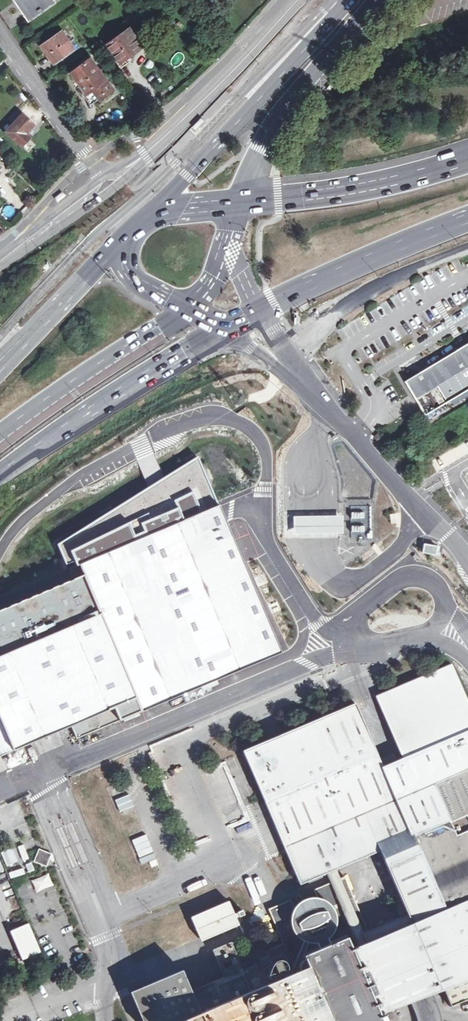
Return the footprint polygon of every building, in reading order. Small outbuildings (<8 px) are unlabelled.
[(23,4),(32,16),(52,1),(52,0),(20,0),(23,4)] [(122,68),(133,60),(130,55),(143,46),(131,28),(108,44),(119,60),(117,62),(122,68)] [(63,32),(43,46),(48,53),(55,62),(75,48),(63,32)] [(85,90),(87,92),(93,88),(100,98),(114,88),(91,59),(73,73),(85,90)] [(336,85),(332,82),(326,91),(330,94),(336,85)] [(93,88),(87,92),(95,102),(100,98),(93,88)] [(33,126),(21,116),(5,134),(21,149),(30,140),(27,138),(24,135),(33,126)] [(195,125),(199,128),(206,120),(203,117),(195,125)] [(43,152),(45,159),(56,156),(53,149),(43,152)] [(55,197),(57,201),(65,194),(63,191),(55,197)] [(8,218),(16,212),(9,204),(2,211),(8,218)] [(407,381),(426,414),(451,399),(454,404),(467,396),(467,392),(467,390),(467,389),(467,345),(457,351),(407,381)] [(378,432),(374,438),(380,442),(384,437),(378,432)] [(281,651),(222,515),(197,459),(57,545),(69,574),(72,581),(0,611),(0,756),(70,727),(77,739),(281,651)] [(370,538),(370,506),(350,506),(350,539),(370,538)] [(403,758),(467,730),(467,697),(453,663),(376,696),(403,758)] [(378,851),(467,814),(467,730),(403,758),(380,767),(354,705),(243,752),(299,884),(378,851)] [(133,759),(146,756),(144,751),(131,754),(133,759)] [(111,790),(123,824),(138,819),(126,785),(111,790)] [(395,1009),(412,1001),(441,988),(449,1006),(467,998),(467,814),(378,851),(406,916),(362,934),(366,943),(350,949),(346,938),(303,956),(308,967),(297,972),(296,969),(293,962),(285,943),(266,951),(265,948),(238,960),(219,967),(224,978),(190,992),(199,1013),(181,1020),(372,1020),(379,1018),(378,1016),(374,1006),(391,1000),(395,1009)] [(51,856),(37,850),(32,863),(45,868),(51,856)] [(31,881),(36,893),(53,886),(48,874),(31,881)] [(230,901),(192,917),(202,942),(240,925),(230,901)] [(325,912),(297,924),(299,931),(329,919),(325,912)] [(8,932),(22,961),(41,952),(27,923),(8,932)] [(212,950),(219,967),(238,960),(231,942),(212,950)] [(190,992),(182,972),(136,991),(149,1020),(181,1020),(199,1013),(190,992)] [(374,1006),(378,1016),(395,1009),(391,1000),(374,1006)]
